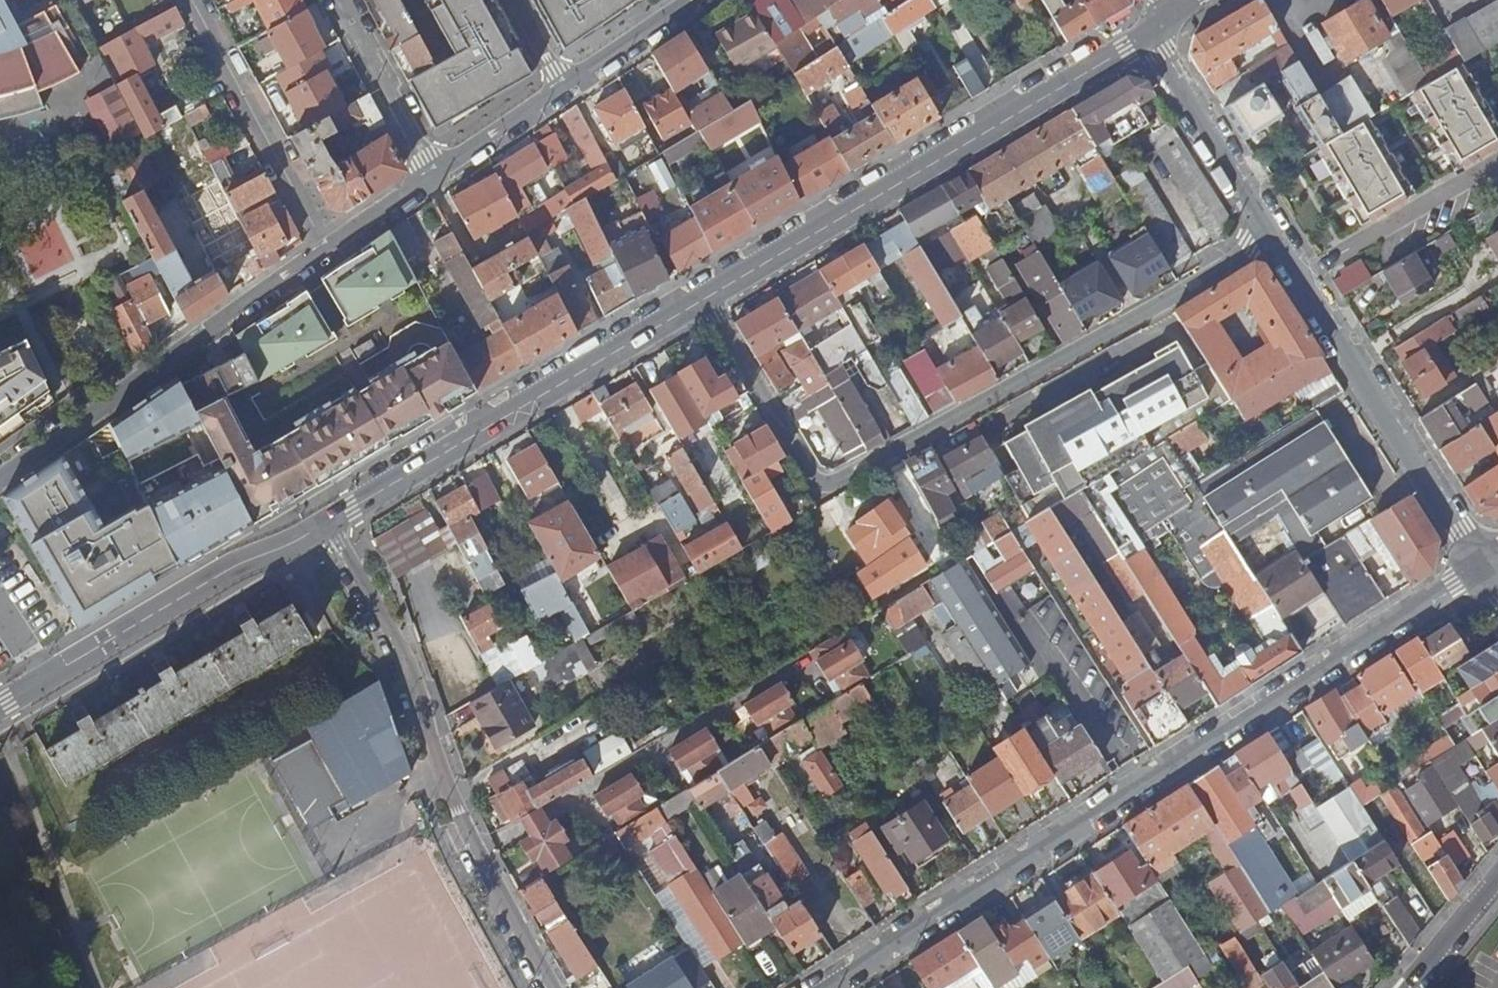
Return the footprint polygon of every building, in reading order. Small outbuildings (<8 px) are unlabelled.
[(15,118),(34,112),(44,108),(38,93),(60,84),(79,73),(63,47),(75,41),(54,5),(16,26),(4,2),(8,0),(0,0),(0,121),(15,118)] [(227,5),(231,12),(254,0),(269,29),(305,9),(300,0),(236,0),(227,5)] [(398,0),(376,0),(397,39),(387,44),(390,49),(417,35),(398,0)] [(412,78),(438,123),(446,118),(492,93),(529,72),(534,69),(496,0),(438,0),(441,5),(430,12),(454,55),(435,66),(417,75),(412,78)] [(438,0),(423,0),(430,12),(441,5),(438,0)] [(557,39),(536,0),(530,0),(554,43),(558,41),(557,39)] [(628,0),(536,0),(557,39),(628,0)] [(558,41),(562,49),(636,0),(628,0),(557,39),(558,41)] [(755,13),(762,23),(785,8),(780,0),(747,0),(755,13)] [(785,8),(762,23),(775,44),(840,0),(796,0),(785,8)] [(840,2),(806,24),(818,42),(864,11),(857,0),(853,0),(843,7),(840,2)] [(935,7),(931,0),(908,0),(880,17),(891,35),(902,54),(918,44),(910,31),(926,20),(923,15),(935,7)] [(1066,42),(1130,5),(1131,0),(1076,0),(1065,7),(1061,0),(1041,0),(1066,42)] [(1280,71),(1296,61),(1259,0),(1255,0),(1193,37),(1188,55),(1209,89),(1237,72),(1230,59),(1269,34),(1279,50),(1247,70),(1247,71),(1213,94),(1222,108),(1261,83),(1270,78),(1280,71)] [(1379,0),(1363,0),(1322,25),(1345,62),(1357,55),(1361,59),(1367,57),(1372,55),(1376,49),(1375,44),(1386,37),(1393,49),(1387,57),(1383,60),(1403,97),(1429,82),(1389,15),(1379,0)] [(1389,15),(1414,0),(1379,0),(1389,15)] [(1463,22),(1467,27),(1482,19),(1493,37),(1497,43),(1497,42),(1497,1),(1463,22)] [(175,7),(98,48),(101,55),(109,51),(125,80),(116,84),(142,132),(145,138),(184,116),(205,105),(206,104),(198,89),(171,104),(174,108),(157,117),(135,76),(154,66),(139,38),(152,30),(157,39),(184,24),(175,7)] [(313,24),(305,9),(269,29),(267,30),(268,32),(256,39),(263,51),(275,44),(287,67),(320,49),(322,48),(309,26),(313,24)] [(775,44),(762,23),(755,13),(715,35),(737,70),(777,47),(775,44)] [(836,46),(847,64),(891,35),(880,17),(836,46)] [(1481,52),(1497,43),(1493,37),(1482,19),(1467,27),(1481,52)] [(1463,20),(1445,31),(1464,62),(1481,52),(1467,27),(1463,22),(1463,20)] [(707,69),(685,33),(651,55),(671,89),(672,91),(683,84),(687,89),(692,85),(689,80),(707,69)] [(417,35),(390,49),(393,55),(403,49),(417,75),(435,66),(417,35)] [(793,74),(803,92),(847,64),(836,46),(793,74)] [(320,49),(287,67),(273,75),(304,130),(327,117),(346,107),(326,71),(331,69),(320,49)] [(952,66),(972,98),(985,91),(965,58),(952,66)] [(1280,71),(1270,78),(1273,83),(1277,84),(1284,80),(1300,104),(1293,108),(1318,147),(1341,134),(1321,101),(1296,61),(1280,71)] [(910,66),(917,78),(924,74),(916,62),(910,66)] [(841,73),(849,68),(847,64),(803,92),(805,96),(841,73)] [(1411,93),(1412,94),(1417,103),(1414,105),(1419,112),(1421,111),(1431,128),(1429,130),(1439,147),(1441,145),(1446,153),(1443,155),(1453,172),(1462,166),(1462,167),(1497,146),(1497,125),(1497,124),(1495,125),(1490,117),(1493,116),(1483,98),(1480,100),(1476,92),(1478,91),(1468,73),(1466,75),(1460,65),(1411,93)] [(830,138),(849,171),(895,144),(872,105),(849,68),(841,73),(852,91),(846,95),(854,109),(860,107),(867,120),(842,135),(834,123),(839,120),(830,105),(816,114),(830,138)] [(1127,75),(1071,109),(1094,147),(1109,138),(1113,143),(1098,152),(1107,167),(1123,194),(1144,227),(1168,267),(1170,269),(1192,255),(1120,139),(1147,122),(1153,131),(1149,134),(1215,241),(1223,236),(1229,211),(1146,80),(1127,75)] [(872,105),(895,144),(941,117),(917,78),(872,105)] [(1321,101),(1341,134),(1373,115),(1352,81),(1321,101)] [(1222,108),(1242,141),(1281,116),(1261,83),(1222,108)] [(82,102),(107,151),(140,133),(114,84),(82,102)] [(614,144),(644,126),(624,89),(593,108),(602,122),(595,126),(602,139),(609,135),(614,144)] [(662,139),(690,123),(685,114),(672,91),(671,89),(643,106),(662,139)] [(772,98),(766,89),(749,99),(754,109),(772,98)] [(698,130),(732,110),(722,92),(685,114),(690,123),(695,132),(698,130)] [(492,93),(446,118),(451,127),(495,98),(492,93)] [(346,107),(327,117),(335,132),(351,123),(355,129),(367,123),(371,130),(380,126),(378,123),(383,120),(369,94),(346,107)] [(754,109),(749,99),(732,110),(698,130),(710,150),(753,125),(757,133),(764,130),(754,109)] [(210,114),(205,105),(184,116),(189,125),(210,114)] [(566,192),(573,205),(585,198),(616,180),(607,163),(576,106),(561,116),(578,148),(586,144),(600,168),(564,189),(566,192)] [(1071,109),(967,170),(991,209),(1007,199),(1094,147),(1071,109)] [(304,130),(290,137),(329,209),(344,213),(370,195),(350,158),(335,167),(319,140),(335,132),(327,117),(304,130)] [(1366,120),(1318,148),(1323,157),(1321,159),(1331,176),(1334,175),(1338,182),(1335,184),(1345,201),(1348,200),(1353,207),(1350,209),(1360,226),(1368,221),(1369,221),(1405,200),(1414,194),(1404,178),(1401,179),(1397,171),(1399,170),(1389,153),(1387,154),(1382,146),(1385,145),(1375,127),(1372,129),(1366,120)] [(350,158),(370,195),(397,177),(400,163),(386,136),(374,144),(370,137),(363,141),(367,148),(350,158)] [(552,136),(539,143),(552,167),(565,160),(552,136)] [(782,166),(799,201),(849,171),(830,138),(820,144),(819,150),(796,163),(789,162),(782,166)] [(1109,138),(1094,147),(1098,152),(1113,143),(1109,138)] [(274,190),(265,173),(248,182),(241,185),(236,188),(221,159),(229,155),(223,142),(203,153),(234,211),(248,204),(274,190)] [(534,145),(493,170),(495,174),(513,208),(530,199),(521,183),(548,168),(534,145)] [(129,198),(121,202),(151,258),(187,324),(228,295),(205,252),(199,256),(208,274),(191,284),(141,192),(158,183),(143,154),(114,170),(129,198)] [(730,184),(755,227),(799,201),(782,166),(777,156),(766,163),(763,158),(750,166),(752,171),(730,184)] [(616,180),(624,175),(625,174),(616,158),(607,163),(616,180)] [(712,181),(714,184),(726,177),(716,160),(704,167),(712,181)] [(1123,194),(1107,167),(1085,180),(1101,207),(1123,194)] [(967,170),(899,210),(906,221),(916,238),(977,204),(983,214),(991,209),(967,170)] [(513,208),(495,174),(450,199),(473,240),(488,231),(491,236),(503,229),(500,225),(516,215),(513,208)] [(241,185),(248,182),(246,177),(239,181),(241,185)] [(690,208),(712,252),(728,242),(725,237),(737,231),(741,231),(743,234),(755,227),(730,184),(726,177),(714,184),(718,191),(690,208)] [(684,197),(685,199),(690,208),(718,191),(714,184),(712,181),(684,197)] [(645,210),(664,203),(658,186),(639,193),(645,210)] [(196,235),(171,187),(159,194),(179,232),(182,230),(187,240),(196,235)] [(544,222),(570,207),(573,205),(566,192),(536,209),(544,222)] [(586,279),(604,316),(634,299),(617,263),(585,198),(573,205),(570,207),(597,261),(602,260),(609,266),(586,279)] [(661,238),(677,273),(712,252),(690,208),(685,199),(680,202),(683,206),(680,208),(687,222),(661,238)] [(298,235),(279,200),(253,213),(239,220),(257,256),(298,235)] [(1020,220),(1009,202),(998,208),(1014,234),(1004,240),(1020,266),(1040,254),(1037,249),(1035,245),(1020,220)] [(253,213),(248,204),(234,211),(239,220),(253,213)] [(1020,220),(1035,245),(1059,231),(1044,206),(1020,220)] [(516,215),(525,233),(535,227),(526,210),(516,215)] [(970,263),(996,248),(977,217),(951,231),(970,263)] [(537,255),(538,257),(551,250),(541,233),(554,226),(551,220),(526,234),(528,237),(537,255)] [(906,221),(864,247),(878,270),(903,255),(942,321),(944,326),(962,316),(921,247),(916,238),(906,221)] [(475,388),(477,391),(523,364),(502,325),(489,300),(481,286),(471,269),(447,225),(430,235),(482,328),(489,324),(494,335),(458,355),(475,388)] [(1132,239),(1107,254),(1133,295),(1159,279),(1156,275),(1168,267),(1144,227),(1130,235),(1132,239)] [(1484,238),(1497,260),(1497,229),(1484,238)] [(725,237),(728,242),(743,234),(741,231),(737,231),(725,237)] [(418,279),(392,232),(387,236),(384,232),(360,249),(367,260),(355,267),(349,257),(325,273),(327,277),(322,280),(347,321),(366,310),(365,308),(397,289),(398,291),(418,279)] [(528,237),(526,234),(525,233),(510,242),(513,246),(528,237)] [(511,270),(537,255),(528,237),(513,246),(510,242),(504,245),(507,250),(471,269),(481,286),(511,270)] [(617,263),(634,299),(668,278),(651,244),(617,263)] [(864,247),(863,245),(843,258),(858,283),(865,279),(880,304),(893,296),(878,270),(864,247)] [(1037,249),(1040,254),(1044,261),(1055,278),(1063,274),(1044,245),(1037,249)] [(1431,287),(1412,253),(1381,271),(1401,304),(1431,287)] [(819,271),(820,273),(835,297),(857,284),(841,258),(819,271)] [(1017,342),(1043,326),(1002,258),(988,266),(1009,303),(997,309),(1002,318),(1017,342)] [(1063,274),(1055,278),(1071,305),(1080,320),(1092,312),(1095,316),(1095,317),(1122,301),(1096,259),(1071,274),(1069,270),(1063,274)] [(261,264),(264,269),(269,265),(267,261),(261,264)] [(1064,343),(1086,331),(1082,324),(1080,320),(1071,305),(1055,278),(1044,261),(1024,273),(1047,313),(1046,313),(1064,343)] [(1286,365),(1301,359),(1321,356),(1263,265),(1254,262),(1174,311),(1206,362),(1229,399),(1231,398),(1286,365)] [(1363,264),(1332,281),(1340,295),(1370,278),(1363,264)] [(556,293),(577,332),(600,318),(587,292),(581,294),(566,265),(547,274),(556,293)] [(1168,267),(1156,275),(1159,279),(1171,271),(1170,269),(1168,267)] [(481,286),(489,300),(518,284),(511,270),(481,286)] [(820,273),(778,298),(797,332),(798,332),(840,306),(835,297),(820,273)] [(135,352),(154,341),(145,325),(125,288),(118,274),(108,280),(122,306),(113,311),(135,352)] [(125,288),(145,325),(170,312),(150,275),(125,288)] [(242,337),(241,338),(261,378),(333,336),(306,291),(301,294),(299,291),(275,308),(282,319),(270,326),(264,316),(240,333),(242,337)] [(502,325),(523,364),(577,332),(556,293),(502,325)] [(1479,294),(1453,310),(1462,324),(1487,307),(1479,294)] [(778,298),(736,323),(779,396),(786,392),(784,388),(792,383),(771,348),(797,332),(778,298)] [(853,304),(842,310),(851,325),(855,331),(866,325),(853,304)] [(1080,320),(1082,324),(1095,316),(1092,312),(1080,320)] [(1449,312),(1394,347),(1402,360),(1400,362),(1422,396),(1454,377),(1433,343),(1437,340),(1438,341),(1453,332),(1448,323),(1453,319),(1449,312)] [(992,368),(1021,350),(1017,342),(1002,318),(973,335),(979,346),(992,368)] [(942,321),(917,336),(921,342),(927,338),(946,328),(944,326),(942,321)] [(858,356),(867,351),(862,343),(855,331),(851,325),(808,349),(824,376),(840,366),(858,356)] [(855,331),(862,343),(872,336),(866,325),(855,331)] [(241,338),(237,340),(257,380),(261,378),(241,338)] [(354,349),(360,359),(378,349),(371,338),(354,349)] [(921,342),(931,359),(941,353),(935,342),(930,345),(927,338),(921,342)] [(430,413),(433,418),(465,399),(462,395),(475,388),(458,355),(450,340),(436,348),(433,350),(432,348),(417,356),(405,363),(408,368),(397,375),(391,366),(369,380),(371,384),(399,432),(430,413)] [(1120,377),(1157,442),(1164,438),(1195,419),(1229,399),(1206,362),(1191,370),(1175,340),(1165,346),(1167,350),(1154,357),(1120,377)] [(813,398),(831,388),(824,376),(808,349),(803,341),(785,351),(805,386),(797,391),(804,405),(813,398)] [(921,356),(905,365),(934,414),(956,402),(937,369),(931,359),(921,342),(915,345),(921,356)] [(956,402),(998,379),(992,368),(979,346),(937,369),(956,402)] [(1152,353),(1154,357),(1167,350),(1165,346),(1152,353)] [(24,415),(44,400),(18,347),(0,356),(0,367),(24,415)] [(390,365),(391,366),(397,375),(408,368),(405,363),(417,356),(413,351),(390,365)] [(1467,369),(1475,382),(1497,367),(1489,355),(1467,369)] [(1330,372),(1321,356),(1301,359),(1286,365),(1231,398),(1243,419),(1267,406),(1266,404),(1292,389),(1313,377),(1316,381),(1330,372)] [(704,359),(678,373),(704,416),(747,392),(734,370),(717,380),(704,359)] [(848,417),(865,407),(861,401),(840,366),(824,376),(831,388),(848,417)] [(24,415),(0,367),(0,431),(24,415)] [(912,427),(928,418),(897,367),(881,375),(912,427)] [(212,369),(181,384),(182,386),(184,391),(186,394),(195,411),(225,396),(226,395),(212,369)] [(1337,381),(1330,372),(1316,381),(1313,377),(1292,389),(1301,403),(1337,381)] [(177,376),(153,392),(158,399),(169,401),(184,391),(182,386),(181,384),(177,376)] [(1077,401),(1114,468),(1157,442),(1120,377),(1083,398),(1077,401)] [(664,381),(649,390),(683,447),(698,439),(664,381)] [(1304,408),(1306,413),(1315,408),(1343,390),(1337,381),(1301,403),(1304,408)] [(1418,418),(1437,448),(1467,429),(1465,425),(1490,408),(1473,383),(1418,418)] [(357,392),(389,444),(433,418),(430,413),(399,432),(371,384),(357,392)] [(602,387),(592,393),(639,472),(645,468),(621,428),(632,422),(636,428),(646,422),(643,415),(652,410),(637,385),(610,400),(602,387)] [(307,422),(289,432),(316,487),(389,444),(357,392),(355,388),(330,403),(329,404),(334,412),(323,419),(320,414),(307,422)] [(804,405),(791,416),(799,429),(822,413),(850,460),(868,451),(848,417),(831,388),(813,398),(804,405)] [(153,392),(109,423),(114,433),(119,445),(133,474),(163,454),(157,448),(167,438),(168,439),(168,440),(169,440),(169,441),(170,441),(170,442),(171,442),(172,442),(173,442),(173,443),(174,443),(175,443),(176,443),(177,443),(178,443),(179,442),(180,442),(188,436),(202,426),(195,411),(186,394),(184,391),(169,401),(158,399),(153,392)] [(232,410),(225,396),(195,411),(202,426),(226,471),(253,524),(264,518),(260,511),(270,507),(277,502),(301,490),(304,494),(312,489),(285,435),(269,445),(254,452),(238,421),(231,425),(225,414),(232,410)] [(574,403),(582,420),(596,414),(588,397),(574,403)] [(1074,397),(1067,401),(1070,405),(1077,401),(1074,397)] [(304,416),(307,422),(320,414),(323,419),(334,412),(329,404),(330,403),(329,401),(304,416)] [(1030,421),(1071,493),(1079,489),(1114,468),(1077,401),(1070,405),(1067,401),(1030,421)] [(868,451),(885,441),(865,407),(848,417),(868,451)] [(1203,476),(1192,482),(1231,543),(1232,544),(1275,517),(1297,552),(1303,560),(1325,547),(1316,532),(1371,498),(1315,408),(1306,413),(1203,476)] [(1467,429),(1437,448),(1453,473),(1492,448),(1497,457),(1497,409),(1467,429)] [(980,417),(973,421),(976,426),(983,422),(980,417)] [(1195,419),(1164,438),(1192,482),(1203,476),(1188,451),(1207,439),(1195,419)] [(658,420),(649,424),(656,436),(665,432),(658,420)] [(1021,510),(1027,520),(1049,507),(1071,493),(1030,421),(1023,425),(1025,430),(1003,442),(1016,468),(1002,476),(1003,477),(1021,510)] [(316,487),(289,432),(285,435),(312,489),(316,487)] [(965,498),(1003,477),(1002,476),(993,459),(994,458),(982,437),(943,458),(965,498)] [(1114,468),(1079,489),(1144,592),(1180,649),(1205,690),(1216,707),(1301,653),(1279,618),(1270,605),(1271,604),(1254,578),(1232,544),(1231,543),(1192,482),(1164,438),(1157,442),(1114,468)] [(776,441),(734,466),(742,481),(785,457),(776,441)] [(557,481),(536,445),(508,461),(529,498),(557,481)] [(705,485),(683,447),(667,456),(689,495),(705,485)] [(932,450),(906,464),(915,480),(936,519),(951,510),(942,493),(952,487),(932,450)] [(103,526),(63,457),(2,497),(78,628),(179,568),(155,518),(148,505),(135,512),(133,509),(103,526)] [(790,464),(785,457),(742,481),(773,532),(816,507),(808,494),(783,508),(766,479),(790,464)] [(1462,488),(1477,511),(1492,515),(1497,516),(1497,464),(1462,488)] [(226,471),(155,518),(179,568),(253,524),(226,471)] [(486,473),(466,485),(480,511),(501,500),(486,473)] [(928,581),(880,610),(881,611),(908,654),(925,644),(928,641),(926,636),(919,640),(913,629),(909,631),(901,624),(942,599),(929,578),(958,561),(953,550),(936,519),(915,480),(858,521),(860,524),(848,532),(857,548),(869,564),(915,532),(937,568),(925,575),(928,581)] [(670,481),(651,492),(675,534),(695,522),(678,494),(677,494),(670,481)] [(448,526),(457,543),(481,589),(501,578),(469,518),(480,511),(466,485),(436,502),(448,526)] [(1071,493),(1049,507),(1062,528),(1080,516),(1132,599),(1144,592),(1079,489),(1071,493)] [(285,506),(304,494),(301,490),(277,502),(279,504),(285,506)] [(406,520),(374,538),(374,541),(396,578),(457,543),(448,526),(438,531),(418,496),(400,507),(406,520)] [(1409,496),(1371,520),(1410,583),(1430,569),(1437,540),(1409,496)] [(570,502),(528,524),(549,560),(556,574),(559,580),(601,556),(570,502)] [(260,511),(264,518),(273,513),(270,507),(260,511)] [(1027,520),(1009,530),(1018,544),(1034,534),(1133,690),(1123,696),(1154,746),(1187,725),(1177,708),(1151,667),(1150,667),(1125,628),(1062,528),(1049,507),(1027,520)] [(999,514),(975,527),(979,535),(984,545),(993,540),(998,537),(1009,530),(1027,520),(1021,510),(1003,520),(999,514)] [(684,548),(699,574),(743,549),(728,523),(684,548)] [(973,555),(996,592),(1034,569),(1033,567),(1018,544),(1009,530),(998,537),(973,555)] [(1354,544),(1348,533),(1343,535),(1351,546),(1354,544)] [(979,535),(953,550),(958,561),(964,557),(971,553),(984,545),(979,535)] [(1322,591),(1344,625),(1384,599),(1351,546),(1343,535),(1325,547),(1303,560),(1322,591)] [(609,568),(633,611),(644,605),(641,599),(665,585),(669,591),(683,582),(658,539),(642,547),(644,550),(609,568)] [(1270,605),(1279,618),(1322,591),(1303,560),(1297,552),(1254,578),(1271,604),(1270,605)] [(964,557),(958,561),(929,578),(942,599),(958,624),(992,677),(996,684),(1030,664),(964,557)] [(549,560),(515,577),(522,591),(556,574),(549,560)] [(1033,567),(1034,569),(1078,638),(1086,633),(1041,562),(1033,567)] [(556,574),(522,591),(537,619),(563,606),(582,640),(590,635),(559,580),(556,574)] [(450,582),(443,585),(456,609),(463,606),(450,582)] [(255,626),(250,618),(237,624),(243,633),(174,674),(169,666),(156,673),(161,681),(93,722),(87,714),(74,721),(79,730),(45,750),(65,783),(66,782),(65,779),(85,768),(87,770),(99,762),(99,760),(110,754),(111,755),(124,748),(124,745),(166,721),(168,721),(181,714),(181,711),(191,706),(192,707),(205,700),(205,697),(248,672),(249,674),(262,666),(263,663),(272,658),(274,659),(287,652),(288,649),(307,637),(310,638),(315,635),(302,613),(297,616),(290,605),(255,626)] [(510,645),(490,605),(461,621),(496,689),(498,687),(499,687),(509,681),(524,672),(510,645)] [(237,624),(250,618),(245,608),(233,616),(237,624)] [(1151,667),(1177,708),(1205,690),(1180,649),(1164,659),(1140,620),(1125,628),(1150,667),(1151,667)] [(992,677),(958,624),(943,633),(976,687),(992,677)] [(1450,626),(1421,645),(1438,671),(1466,653),(1463,647),(1467,639),(1462,631),(1454,632),(1450,626)] [(861,682),(869,677),(859,662),(847,643),(841,634),(816,649),(822,658),(816,661),(825,675),(831,671),(835,678),(844,693),(861,682)] [(525,637),(510,645),(524,672),(527,671),(539,664),(525,637)] [(1416,637),(1394,652),(1409,675),(1415,685),(1438,671),(1421,645),(1416,637)] [(1456,667),(1469,688),(1497,670),(1497,640),(1456,667)] [(580,641),(556,654),(539,664),(527,671),(539,691),(562,678),(565,682),(581,672),(582,674),(603,662),(599,657),(591,661),(580,641)] [(851,641),(847,643),(859,662),(863,660),(851,641)] [(1394,652),(1390,654),(1405,678),(1409,675),(1394,652)] [(1390,654),(1356,676),(1361,684),(1380,714),(1398,703),(1388,688),(1405,678),(1390,654)] [(156,673),(169,666),(163,657),(151,664),(156,673)] [(1469,688),(1459,694),(1464,701),(1474,695),(1478,702),(1497,689),(1497,670),(1469,688)] [(831,671),(825,675),(829,681),(835,678),(831,671)] [(385,700),(378,680),(369,686),(378,702),(385,700)] [(496,689),(471,703),(496,748),(534,727),(509,681),(499,687),(498,687),(496,689)] [(844,693),(821,707),(800,720),(812,738),(819,748),(846,732),(841,724),(874,703),(861,682),(844,693)] [(744,706),(752,719),(758,715),(762,721),(772,737),(797,721),(788,706),(794,702),(782,683),(744,706)] [(1340,698),(1362,732),(1383,718),(1380,714),(1361,684),(1340,698)] [(378,702),(369,686),(305,724),(313,737),(271,761),(309,830),(334,816),(334,815),(331,809),(342,803),(341,801),(359,792),(363,800),(410,773),(385,700),(378,702)] [(1335,690),(1306,708),(1314,723),(1337,759),(1367,740),(1362,732),(1340,698),(1335,690)] [(1472,709),(1478,719),(1494,710),(1497,717),(1497,693),(1472,709)] [(1444,727),(1466,713),(1456,698),(1435,712),(1444,727)] [(70,712),(74,721),(87,714),(82,705),(70,712)] [(1302,711),(1298,713),(1304,723),(1308,721),(1302,711)] [(1046,714),(1024,728),(1053,774),(1059,783),(1101,756),(1081,724),(1072,730),(1065,719),(1053,726),(1046,714)] [(758,715),(752,719),(756,725),(762,721),(758,715)] [(1481,728),(1486,737),(1497,755),(1497,717),(1481,728)] [(812,738),(800,720),(797,721),(772,737),(759,745),(771,764),(774,769),(779,765),(776,760),(812,738)] [(1278,748),(1294,772),(1301,784),(1313,801),(1351,860),(1352,859),(1384,839),(1370,817),(1361,804),(1311,726),(1278,748)] [(669,751),(677,764),(683,760),(687,767),(697,783),(703,779),(717,770),(722,767),(713,751),(719,747),(707,728),(669,751)] [(992,748),(994,753),(1021,794),(1053,774),(1024,728),(992,748)] [(1486,737),(1481,728),(1468,736),(1474,745),(1486,737)] [(597,774),(632,754),(621,732),(585,752),(597,774)] [(1267,733),(1234,754),(1255,788),(1285,769),(1289,775),(1294,772),(1278,748),(1267,733)] [(1450,794),(1451,794),(1472,823),(1471,824),(1482,841),(1497,829),(1497,802),(1496,800),(1484,807),(1459,769),(1473,753),(1464,738),(1454,745),(1450,748),(1429,761),(1450,794)] [(759,745),(741,756),(722,767),(717,770),(729,789),(771,764),(759,745)] [(842,786),(820,750),(802,761),(825,797),(842,786)] [(992,762),(966,779),(970,785),(971,784),(990,815),(1021,794),(994,753),(988,756),(992,762)] [(1234,754),(1217,765),(1245,808),(1262,797),(1255,788),(1234,754)] [(504,806),(512,822),(593,776),(584,759),(528,791),(523,782),(522,781),(513,786),(505,771),(489,780),(497,795),(504,791),(510,803),(504,806)] [(683,760),(677,764),(681,771),(687,767),(683,760)] [(522,781),(523,782),(531,777),(523,761),(505,771),(513,786),(522,781)] [(1485,772),(1497,792),(1497,763),(1485,772)] [(1217,765),(1187,784),(1270,912),(1277,908),(1280,905),(1300,893),(1267,843),(1252,819),(1245,808),(1217,765)] [(1428,765),(1415,773),(1418,778),(1405,785),(1425,816),(1443,805),(1439,800),(1446,795),(1428,765)] [(729,789),(717,770),(703,779),(697,783),(687,789),(698,807),(729,789)] [(1418,778),(1415,773),(1402,781),(1405,785),(1418,778)] [(602,810),(608,806),(613,813),(622,828),(648,813),(638,797),(644,793),(632,774),(595,797),(602,810)] [(970,785),(966,779),(958,783),(962,790),(954,795),(952,791),(941,797),(944,801),(942,803),(962,833),(989,815),(990,815),(971,784),(970,785)] [(1187,784),(1122,826),(1146,863),(1148,867),(1161,859),(1165,857),(1170,864),(1176,860),(1171,853),(1201,833),(1217,858),(1199,868),(1240,931),(1256,921),(1263,916),(1270,912),(1187,784)] [(1313,801),(1301,784),(1290,791),(1302,808),(1313,801)] [(497,795),(504,806),(510,803),(504,791),(497,795)] [(334,815),(363,800),(359,792),(341,801),(342,803),(331,809),(334,815)] [(923,803),(884,827),(898,850),(904,846),(917,868),(950,847),(923,803)] [(608,806),(602,810),(606,817),(613,813),(608,806)] [(668,823),(658,807),(650,812),(648,813),(622,828),(616,832),(626,849),(668,823)] [(1428,855),(1441,847),(1431,830),(1424,834),(1407,808),(1394,817),(1418,854),(1425,850),(1428,855)] [(1384,839),(1394,854),(1407,846),(1383,809),(1370,817),(1384,839)] [(1261,813),(1252,819),(1267,843),(1276,837),(1261,813)] [(722,816),(709,824),(725,849),(738,841),(722,816)] [(536,858),(546,875),(571,858),(562,842),(568,839),(556,819),(518,842),(526,856),(532,852),(536,858)] [(765,821),(754,828),(764,843),(775,837),(765,821)] [(1446,821),(1435,827),(1441,839),(1453,832),(1446,821)] [(853,841),(871,830),(865,822),(848,833),(853,841)] [(672,823),(640,840),(646,849),(677,832),(672,823)] [(902,907),(915,900),(871,830),(853,841),(885,892),(890,889),(902,907)] [(697,869),(676,835),(657,847),(678,880),(697,869)] [(1365,881),(1398,860),(1394,854),(1384,839),(1352,859),(1365,881)] [(740,842),(726,850),(731,858),(741,874),(744,879),(758,870),(740,842)] [(788,845),(771,855),(785,878),(802,867),(788,845)] [(1090,869),(1093,874),(1119,913),(1163,981),(1188,965),(1204,954),(1169,900),(1156,879),(1148,867),(1146,863),(1140,867),(1127,847),(1090,869)] [(1448,900),(1464,881),(1443,849),(1438,853),(1441,858),(1427,867),(1448,900)] [(532,852),(526,856),(530,862),(536,858),(532,852)] [(1415,855),(1401,863),(1419,890),(1432,881),(1415,855)] [(1165,857),(1161,859),(1165,867),(1170,864),(1165,857)] [(741,874),(731,858),(701,876),(704,881),(712,893),(741,874)] [(1376,897),(1365,881),(1352,859),(1351,860),(1322,879),(1323,881),(1331,893),(1348,919),(1353,916),(1350,913),(1376,897)] [(841,874),(838,868),(832,872),(835,877),(841,874)] [(858,871),(845,879),(863,907),(876,898),(858,871)] [(1168,871),(1156,879),(1169,900),(1182,892),(1168,871)] [(764,873),(747,884),(773,924),(790,952),(820,933),(802,905),(800,901),(787,909),(782,900),(781,900),(764,873)] [(747,884),(744,879),(741,874),(712,893),(743,942),(743,943),(773,924),(747,884)] [(1069,890),(1054,899),(1079,939),(1119,913),(1093,874),(1079,883),(1074,876),(1064,882),(1069,890)] [(541,878),(524,888),(552,931),(549,933),(577,979),(598,965),(541,878)] [(716,959),(743,942),(712,893),(704,881),(678,898),(716,959)] [(1331,893),(1323,881),(1297,897),(1305,910),(1331,893)] [(813,885),(797,896),(800,901),(802,905),(806,902),(819,894),(813,885)] [(1408,947),(1419,934),(1396,897),(1382,906),(1408,947)] [(1054,899),(1024,918),(1049,957),(1068,945),(1079,939),(1054,899)] [(1277,908),(1270,912),(1263,916),(1285,951),(1299,942),(1277,908)] [(957,931),(978,963),(991,984),(1015,969),(1013,965),(988,927),(981,916),(957,931)] [(1005,917),(988,927),(1013,965),(1026,957),(1033,967),(1049,957),(1024,918),(1011,926),(1005,917)] [(1329,982),(1371,955),(1350,923),(1309,950),(1329,982)] [(922,980),(927,987),(939,987),(978,963),(957,931),(910,962),(922,980)] [(1259,973),(1234,935),(1220,944),(1248,987),(1269,987),(1259,973)] [(1265,969),(1281,959),(1268,939),(1253,949),(1265,969)] [(1068,945),(1049,957),(1057,970),(1073,960),(1067,951),(1070,948),(1068,945)] [(1329,982),(1309,950),(1305,945),(1298,949),(1303,958),(1297,962),(1306,976),(1305,976),(1312,987),(1333,987),(1329,982)] [(1204,954),(1188,965),(1196,977),(1222,961),(1214,948),(1204,954)] [(689,949),(627,986),(628,987),(699,987),(710,982),(689,949)] [(1281,959),(1265,969),(1259,973),(1269,987),(1300,987),(1281,959)] [(577,979),(583,987),(591,987),(606,978),(598,965),(577,979)] [(1163,981),(1151,987),(1186,987),(1198,981),(1196,977),(1188,965),(1163,981)]
